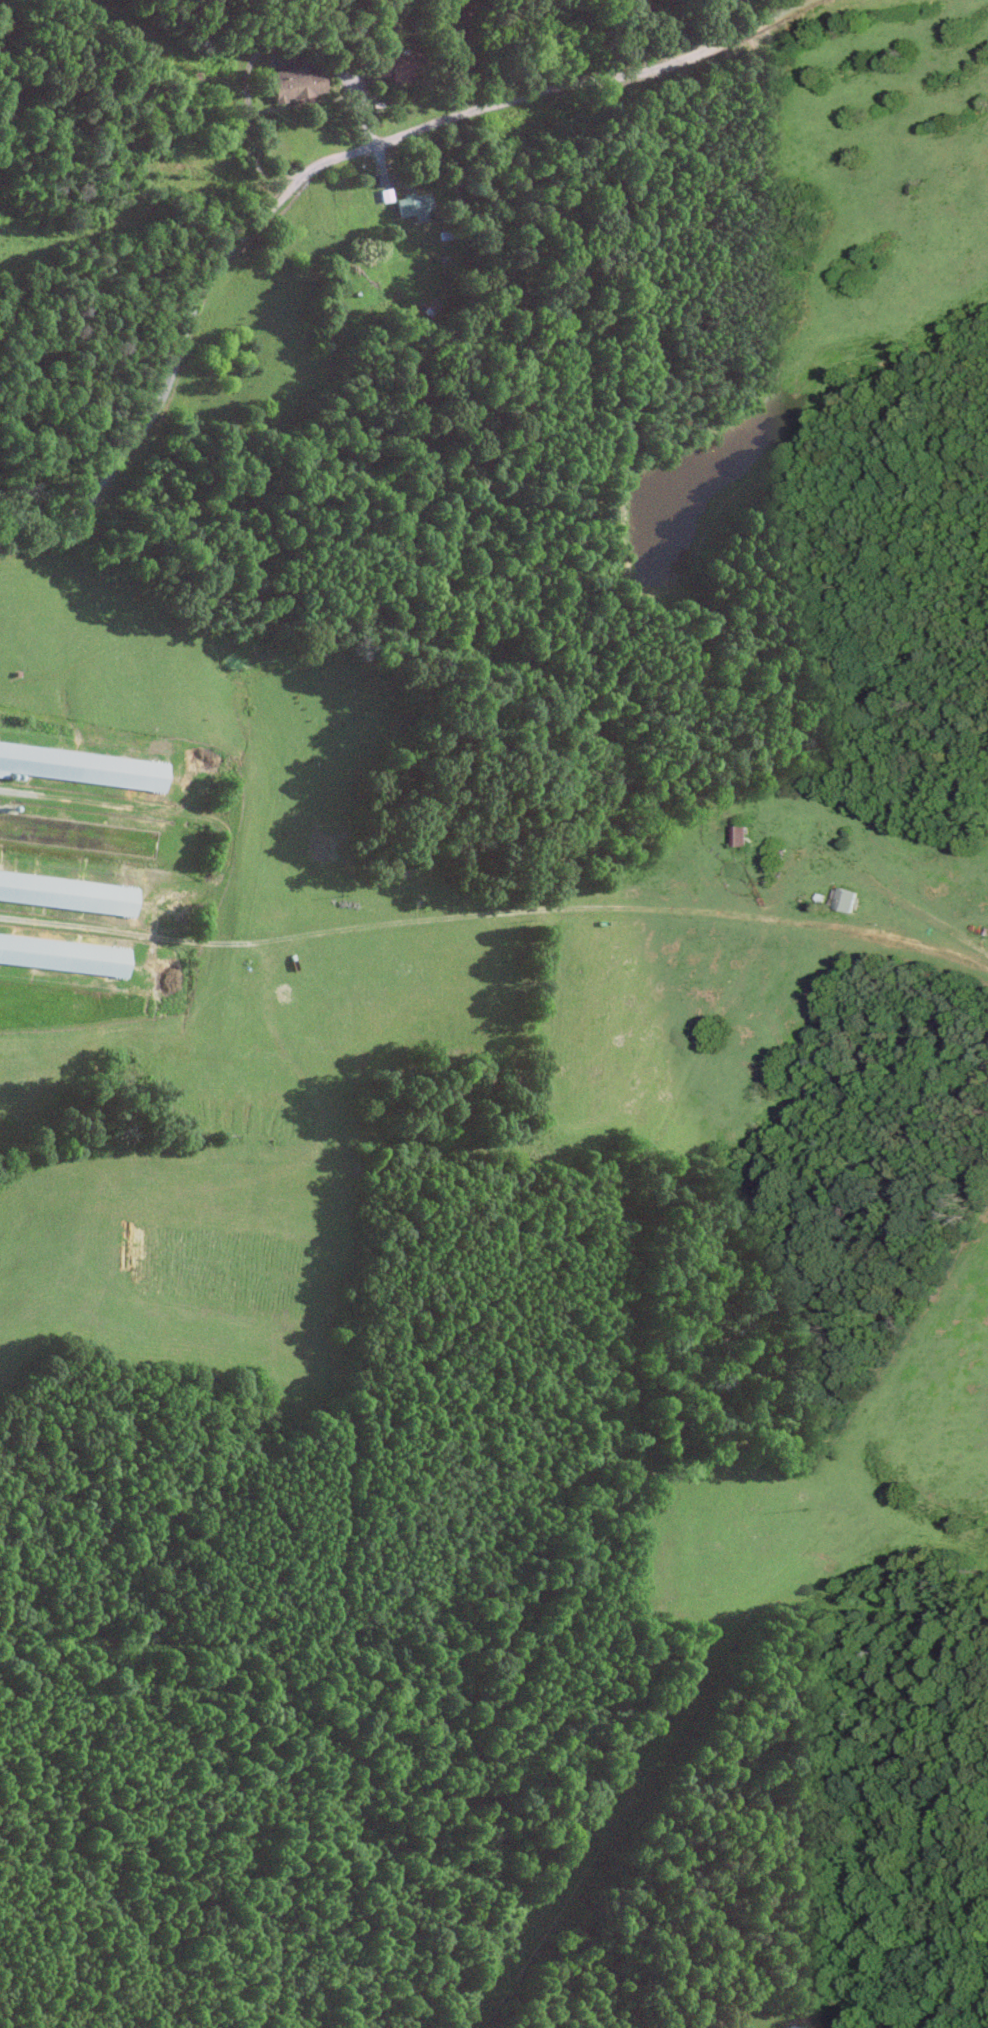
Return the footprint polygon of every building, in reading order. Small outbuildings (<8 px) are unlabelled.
[(373,78),(387,74),(389,82),(411,77),(404,52),(369,62),(373,78)] [(267,71),(272,101),(323,94),(320,70),(303,72),(302,66),(267,71)] [(399,216),(413,214),(414,221),(433,218),(428,192),(413,195),(413,193),(395,197),(399,216)] [(165,789),(168,759),(0,741),(0,771),(165,789)] [(748,845),(749,825),(734,824),(733,845),(748,845)] [(138,883),(0,869),(0,901),(135,914),(138,883)] [(857,891),(839,887),(834,907),(853,911),(857,891)] [(127,974),(130,946),(0,934),(0,962),(127,974)]
